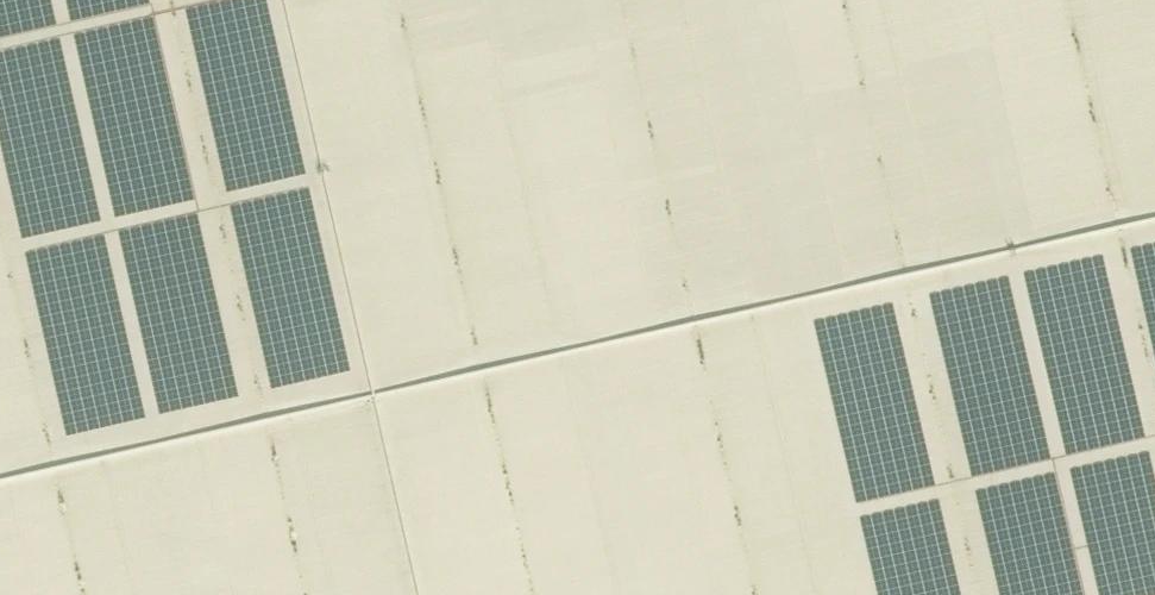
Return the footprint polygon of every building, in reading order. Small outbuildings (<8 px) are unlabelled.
[(374,405),(282,0),(0,0),(0,490),(374,405)] [(374,405),(1154,228),(1154,0),(282,0),(374,405)] [(374,405),(417,594),(1154,594),(1154,228),(374,405)] [(374,405),(0,490),(0,594),(417,594),(374,405)]
